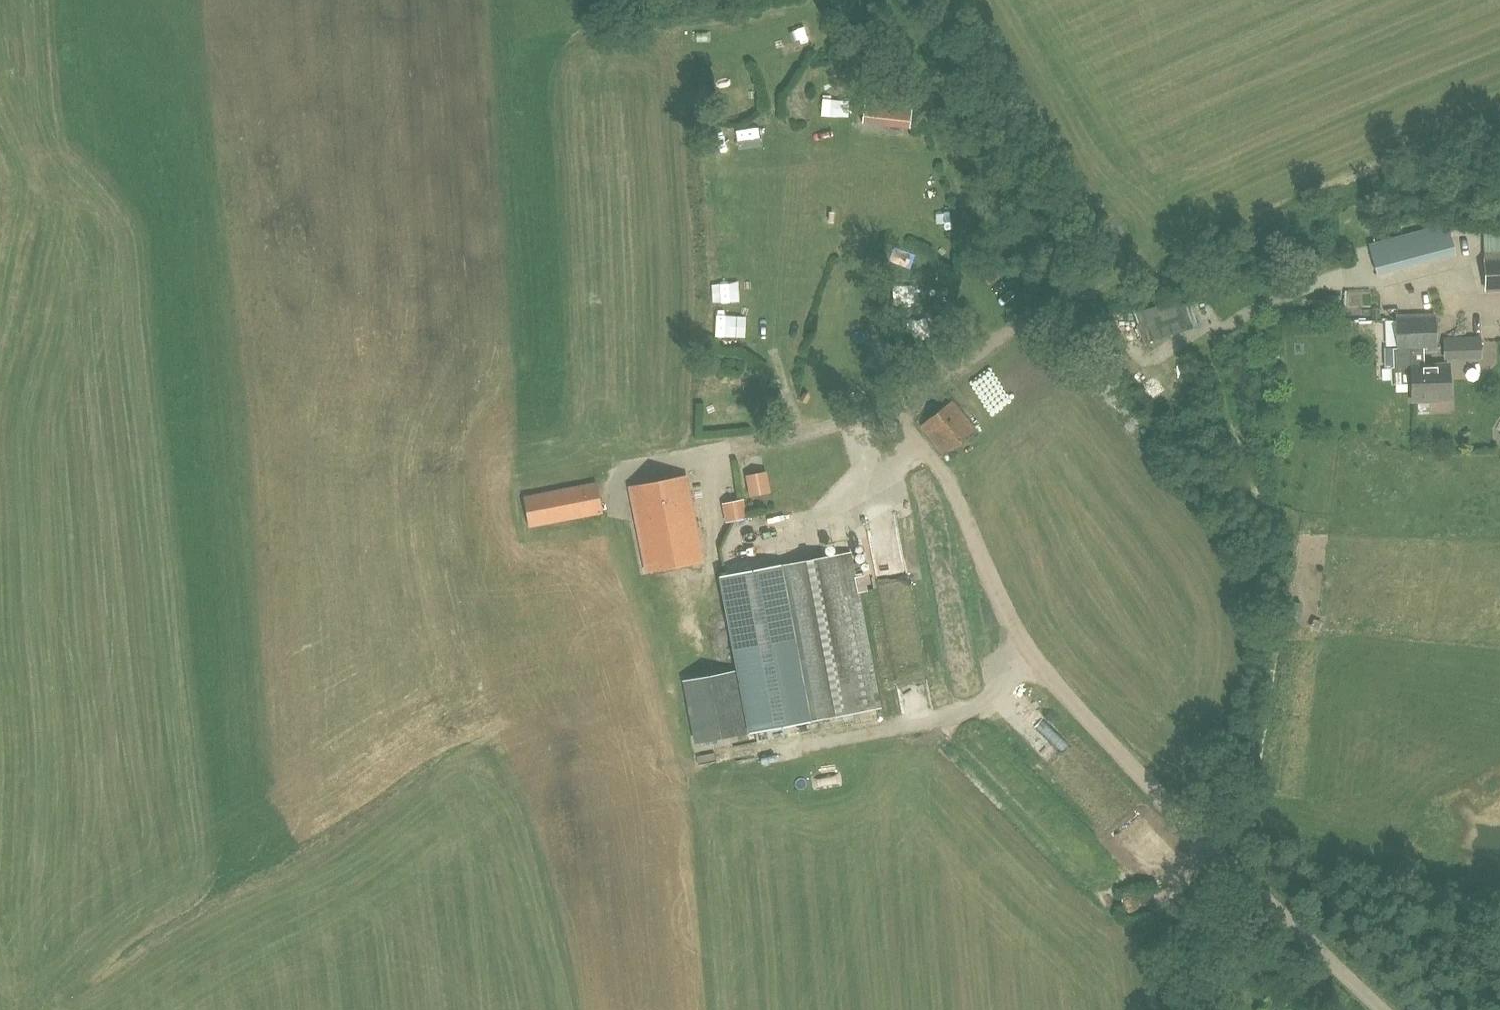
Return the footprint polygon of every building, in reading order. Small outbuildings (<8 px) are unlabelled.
[(917,98),(868,96),(868,124),(917,125),(917,98)] [(1447,226),(1370,247),(1378,276),(1455,255),(1447,226)] [(1499,287),(1499,253),(1485,253),(1485,287),(1499,287)] [(1180,296),(1137,311),(1148,343),(1191,328),(1180,296)] [(1395,368),(1390,368),(1391,384),(1412,383),(1412,399),(1450,398),(1449,365),(1424,366),(1424,350),(1436,350),(1435,314),(1396,315),(1397,349),(1394,349),(1395,368)] [(1462,360),(1461,337),(1443,338),(1444,360),(1462,360)] [(921,424),(945,454),(976,428),(952,399),(921,424)] [(749,473),(752,496),(774,493),(771,470),(749,473)] [(703,560),(686,475),(629,486),(646,571),(703,560)] [(595,482),(524,496),(530,525),(601,512),(595,482)] [(724,516),(746,512),(744,500),(722,503),(724,516)] [(855,574),(851,552),(726,575),(755,730),(880,707),(859,593),(867,590),(865,574),(862,575),(861,572),(855,574)] [(736,669),(687,678),(699,743),(748,735),(736,669)]
